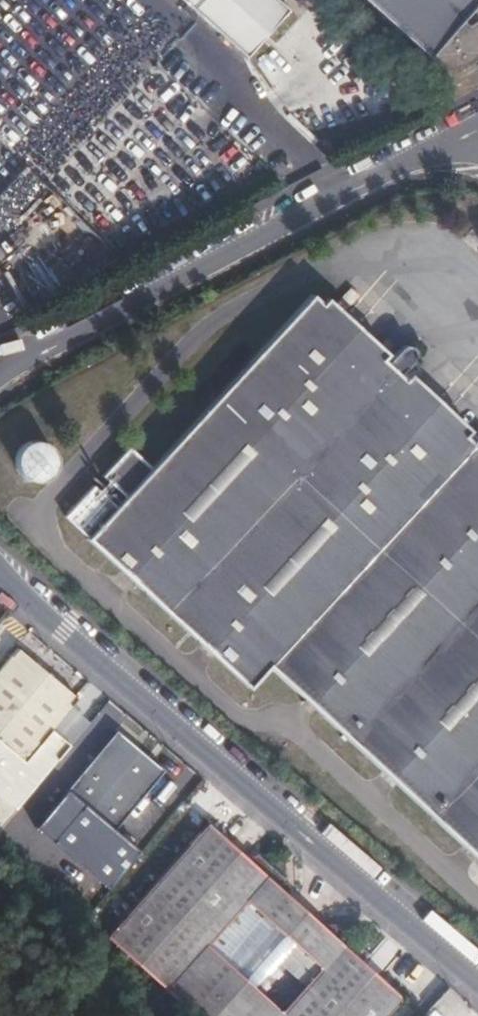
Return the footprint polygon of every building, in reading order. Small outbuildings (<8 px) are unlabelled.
[(175,3),(163,16),(187,38),(199,25),(244,65),(288,15),(271,0),(171,0),(175,3)] [(445,72),(477,65),(477,28),(461,28),(453,21),(472,0),(364,0),(445,72)] [(314,296),(166,455),(145,434),(104,477),(125,499),(86,542),(250,690),(270,667),(477,859),(477,447),(404,379),(418,364),(420,357),(417,352),(413,350),(406,350),(391,367),(314,296)] [(5,468),(42,475),(50,434),(13,426),(5,468)] [(17,649),(0,669),(0,744),(23,763),(76,700),(17,649)] [(115,733),(65,792),(113,831),(162,772),(115,733)] [(192,1015),(384,1015),(400,998),(362,963),(370,953),(339,925),(320,926),(288,898),(289,878),(257,850),(248,860),(209,825),(164,875),(107,939),(192,1015)]
